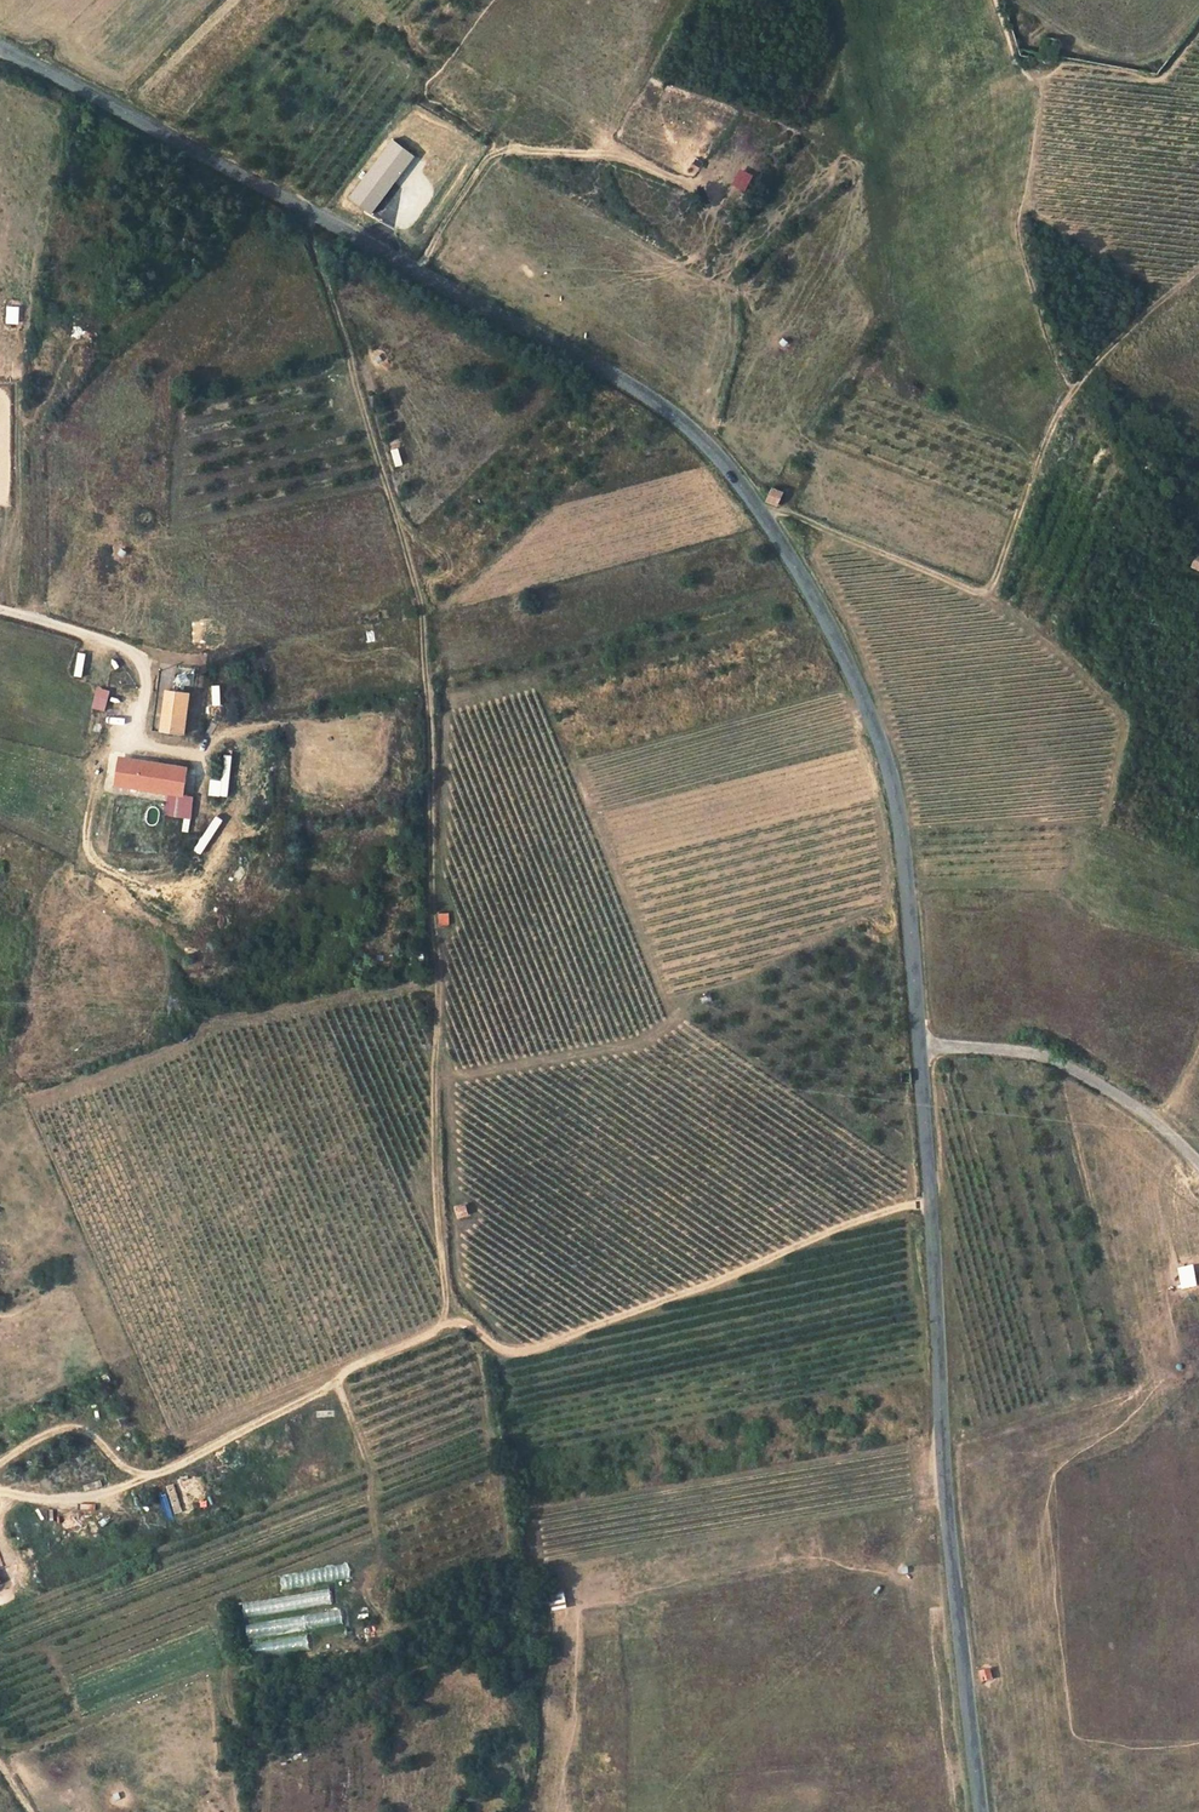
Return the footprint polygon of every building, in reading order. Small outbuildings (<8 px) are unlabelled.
[(1041,58),(1057,60),(1060,43),(1044,40),(1041,52),(1041,58)] [(755,175),(742,168),(733,184),(746,191),(755,175)] [(395,469),(403,467),(396,439),(388,440),(395,469)] [(773,506),(783,511),(789,501),(779,496),(773,506)] [(787,530),(795,545),(810,534),(796,529),(787,530)] [(362,624),(382,619),(379,606),(359,611),(362,624)] [(408,623),(418,621),(415,608),(406,610),(408,623)] [(78,651),(73,674),(81,676),(86,653),(78,651)] [(211,722),(221,722),(220,684),(211,684),(211,722)] [(97,686),(92,708),(105,710),(110,689),(97,686)] [(186,736),(191,695),(169,693),(164,733),(186,736)] [(208,795),(229,796),(231,753),(222,753),(222,778),(209,778),(208,795)] [(133,789),(136,762),(122,760),(119,787),(133,789)] [(187,796),(190,770),(136,762),(133,789),(187,796)] [(54,811),(56,799),(45,797),(43,809),(54,811)] [(201,853),(222,819),(215,815),(194,848),(201,853)] [(197,817),(183,817),(183,831),(197,831),(197,817)] [(711,997),(700,999),(701,1005),(712,1003),(711,997)] [(901,1073),(901,1085),(912,1084),(910,1072),(901,1073)] [(469,1212),(465,1200),(454,1204),(458,1216),(469,1212)] [(421,1212),(432,1216),(435,1204),(426,1201),(421,1212)] [(44,1539),(55,1531),(43,1514),(31,1522),(44,1539)] [(346,1565),(279,1577),(281,1589),(348,1578),(346,1565)] [(550,1611),(566,1609),(563,1587),(547,1589),(550,1611)] [(245,1615),(332,1604),(330,1591),(243,1602),(245,1615)] [(339,1611),(318,1618),(322,1628),(342,1622),(339,1611)] [(306,1615),(305,1627),(316,1628),(317,1616),(306,1615)] [(246,1625),(247,1638),(263,1637),(262,1624),(246,1625)] [(252,1657),(309,1648),(307,1634),(250,1644),(252,1657)] [(949,1647),(951,1661),(964,1659),(962,1646),(949,1647)] [(993,1679),(991,1668),(978,1672),(981,1682),(993,1679)]
